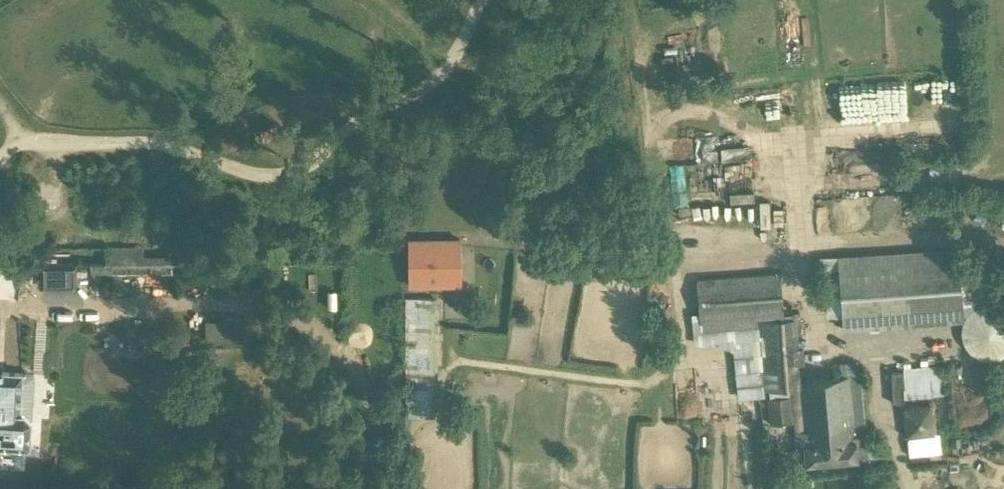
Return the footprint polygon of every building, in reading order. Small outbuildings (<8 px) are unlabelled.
[(521,196),(522,185),(511,184),(510,195),(521,196)] [(446,285),(446,269),(460,269),(460,267),(462,267),(461,257),(460,257),(460,239),(459,239),(459,240),(451,240),(451,239),(450,239),(450,240),(441,240),(441,239),(440,239),(440,247),(435,247),(435,239),(434,239),(434,240),(423,240),(423,239),(422,239),(422,240),(410,240),(410,239),(409,239),(410,285),(411,285),(411,284),(425,284),(425,285),(426,285),(426,284),(435,284),(435,285),(436,285),(436,284),(445,284),(445,285),(446,285)] [(105,262),(105,246),(60,246),(60,262),(77,262),(105,262)] [(963,320),(964,319),(962,304),(977,303),(991,302),(991,282),(993,282),(992,263),(955,264),(954,248),(816,259),(819,297),(824,297),(826,315),(841,314),(842,330),(963,320)] [(41,282),(75,282),(76,263),(42,262),(41,282)] [(797,381),(806,380),(803,348),(798,348),(796,319),(757,322),(757,319),(782,317),(779,275),(695,280),(698,312),(691,313),(694,343),(697,346),(732,343),(738,399),(765,396),(764,391),(790,389),(791,396),(767,398),(769,424),(793,422),(794,431),(795,431),(802,431),(802,426),(797,381)] [(434,413),(435,294),(405,294),(405,413),(434,413)] [(964,319),(963,320),(962,325),(961,331),(961,337),(963,342),(966,347),(970,352),(974,355),(980,358),(985,359),(991,359),(998,358),(1003,355),(1003,354),(1003,308),(1000,306),(994,304),(989,304),(986,303),(981,305),(975,307),(970,311),(966,315),(964,319)] [(207,321),(206,329),(205,340),(254,340),(254,329),(254,322),(207,321)] [(996,360),(999,409),(1003,408),(1003,359),(996,360)] [(892,395),(943,394),(943,363),(891,364),(892,395)] [(988,380),(986,364),(972,365),(973,382),(988,380)] [(31,421),(26,415),(32,411),(33,393),(29,388),(22,388),(23,374),(0,372),(0,444),(29,446),(31,421)] [(863,402),(862,400),(860,374),(850,375),(849,376),(853,417),(863,417),(864,416),(863,402)] [(849,376),(806,380),(797,381),(802,426),(823,424),(826,463),(857,460),(864,459),(867,455),(866,449),(863,446),(862,436),(865,436),(863,417),(853,417),(849,376)] [(935,434),(932,406),(904,408),(907,436),(935,434)] [(795,431),(796,448),(794,448),(796,465),(805,463),(805,465),(826,463),(823,424),(802,426),(802,431),(795,431)]
